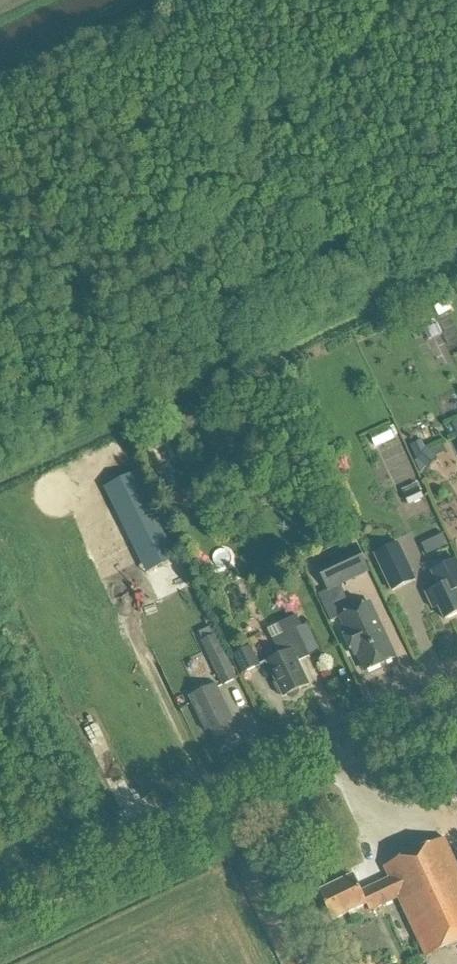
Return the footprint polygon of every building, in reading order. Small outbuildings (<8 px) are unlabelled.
[(418,460),(430,469),(438,459),(427,449),(418,460)] [(82,471),(92,490),(113,480),(103,460),(82,471)] [(133,547),(165,532),(144,487),(112,502),(133,547)] [(423,498),(420,490),(405,497),(409,505),(423,498)] [(450,544),(445,533),(436,537),(441,548),(450,544)] [(396,546),(373,557),(390,594),(413,583),(396,546)] [(329,591),(369,573),(358,548),(318,566),(329,591)] [(439,609),(446,622),(456,617),(456,563),(432,574),(440,590),(427,596),(434,611),(439,609)] [(329,591),(316,597),(329,624),(342,618),(329,591)] [(355,656),(358,655),(366,672),(395,659),(384,636),(382,637),(378,629),(381,628),(370,605),(342,618),(348,631),(344,633),(355,656)] [(299,664),(310,658),(297,631),(302,629),(297,617),(280,625),(285,636),(274,641),(281,657),(268,662),(277,682),(275,683),(274,685),(279,696),(281,696),(283,695),(284,697),(288,696),(291,699),(295,699),(298,698),(300,694),(299,691),(309,686),(299,664)] [(201,641),(224,688),(238,681),(215,634),(201,641)] [(235,657),(244,674),(259,666),(250,649),(235,657)] [(205,650),(187,659),(199,687),(218,678),(205,650)] [(206,731),(211,729),(221,750),(237,743),(234,737),(240,734),(217,685),(190,698),(206,731)] [(389,878),(360,892),(353,877),(320,893),(334,923),(368,907),(371,914),(399,900),(427,959),(456,945),(456,864),(446,841),(385,870),(389,878)]
